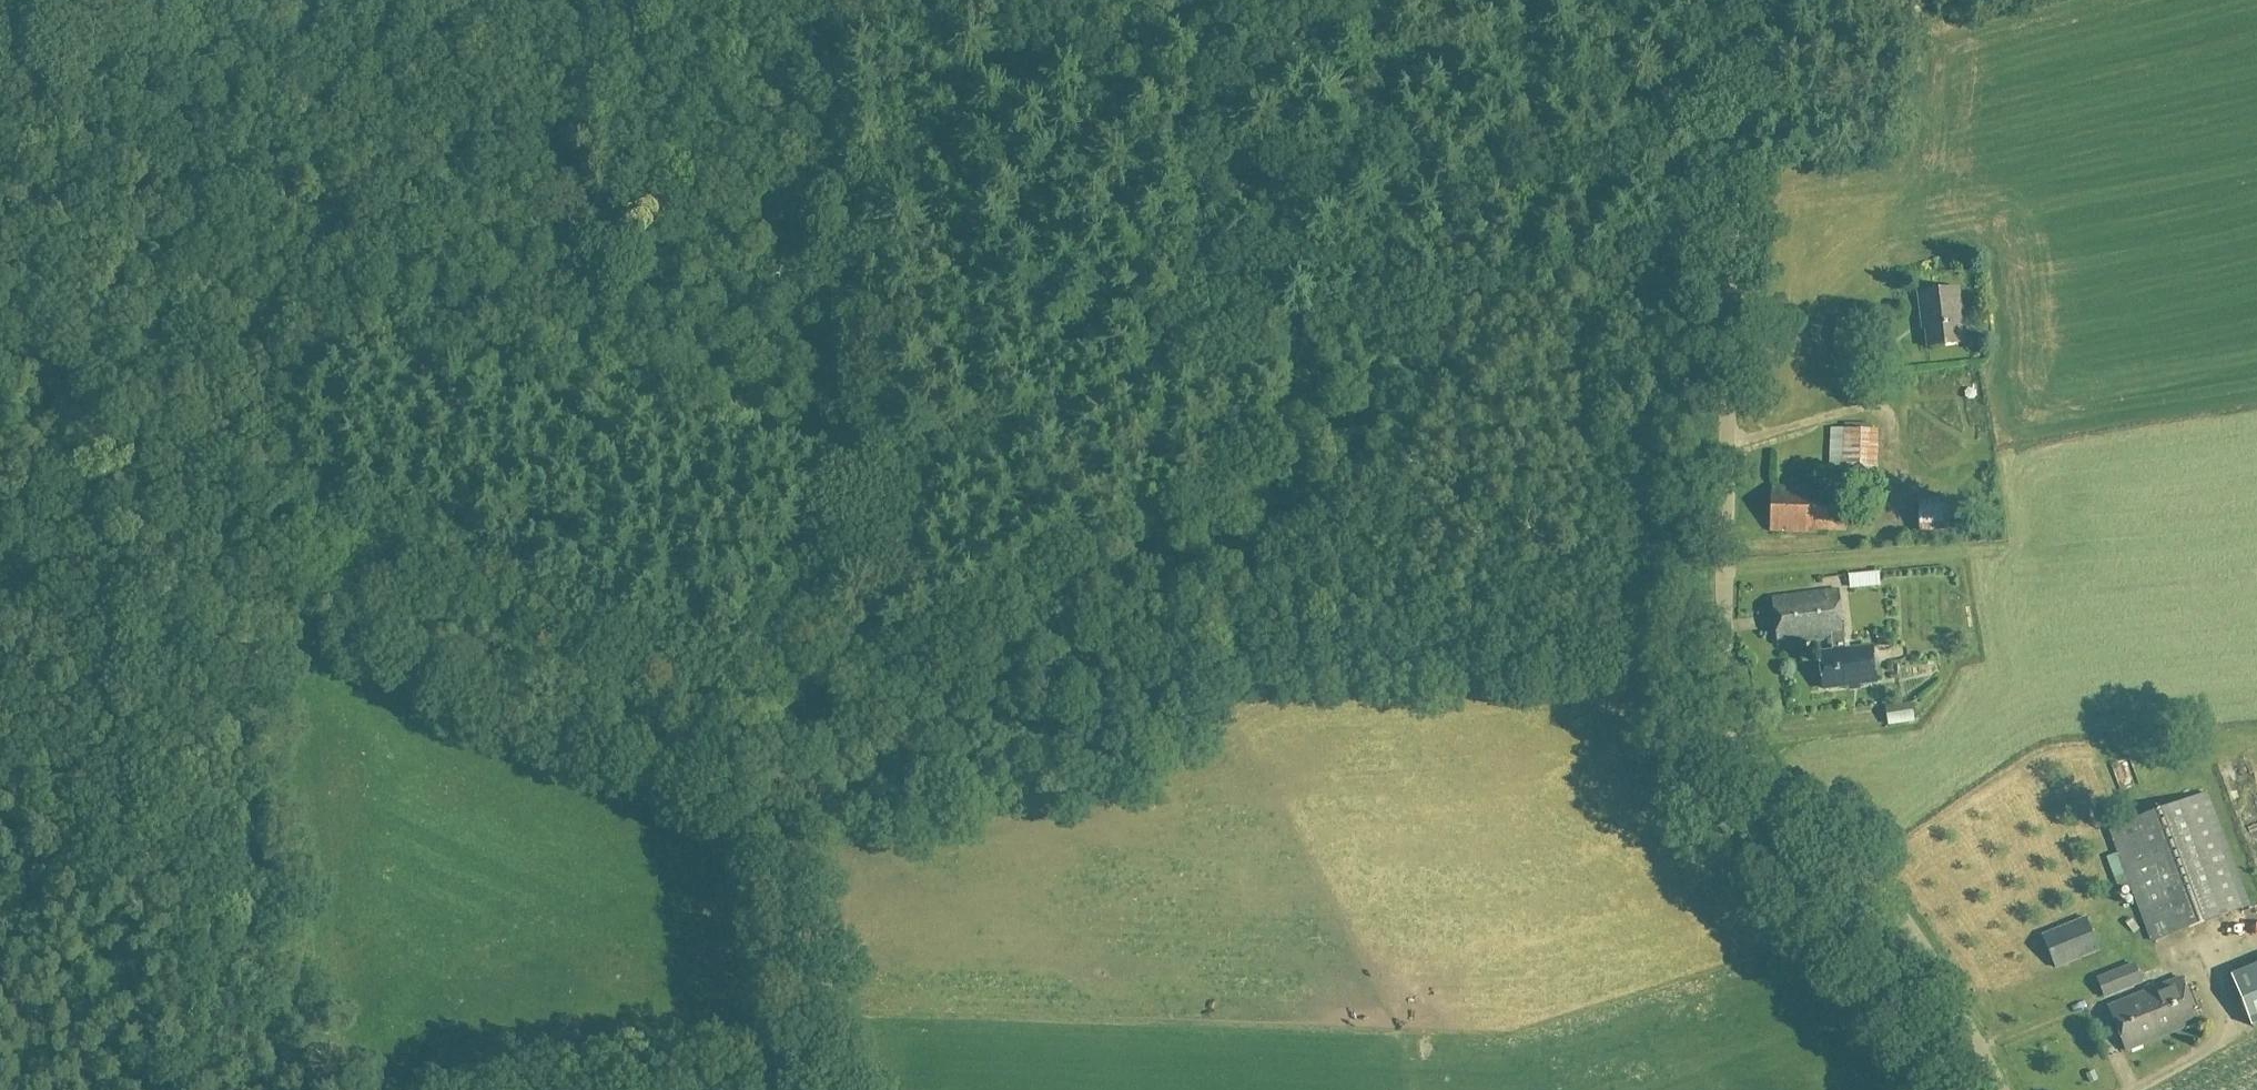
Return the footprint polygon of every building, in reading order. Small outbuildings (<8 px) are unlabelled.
[(1955,290),(1917,294),(1920,320),(1924,320),(1927,347),(1961,343),(1955,290)] [(1843,429),(1842,474),(1876,474),(1877,430),(1843,429)] [(1772,485),(1770,530),(1817,532),(1817,530),(1847,532),(1849,489),(1772,485)] [(1919,533),(1957,529),(1954,499),(1916,503),(1919,533)] [(1850,589),(1880,586),(1879,572),(1848,575),(1850,589)] [(1830,638),(1843,637),(1844,637),(1838,589),(1771,597),(1777,645),(1830,638)] [(1843,637),(1830,638),(1832,652),(1820,653),(1824,688),(1875,682),(1871,647),(1844,651),(1843,637)] [(1912,701),(1885,705),(1887,725),(1915,721),(1912,701)] [(2247,904),(2205,794),(2110,830),(2152,940),(2247,904)] [(2098,951),(2084,918),(2042,935),(2055,968),(2098,951)] [(2135,965),(2097,980),(2104,996),(2141,981),(2135,965)] [(2252,1025),(2256,1023),(2256,965),(2232,975),(2252,1025)] [(2180,977),(2152,989),(2164,1015),(2157,1019),(2164,1036),(2198,1022),(2180,977)] [(2164,1015),(2152,989),(2108,1006),(2126,1051),(2164,1036),(2157,1019),(2164,1015)] [(2085,1073),(2089,1082),(2098,1078),(2094,1069),(2085,1073)]
